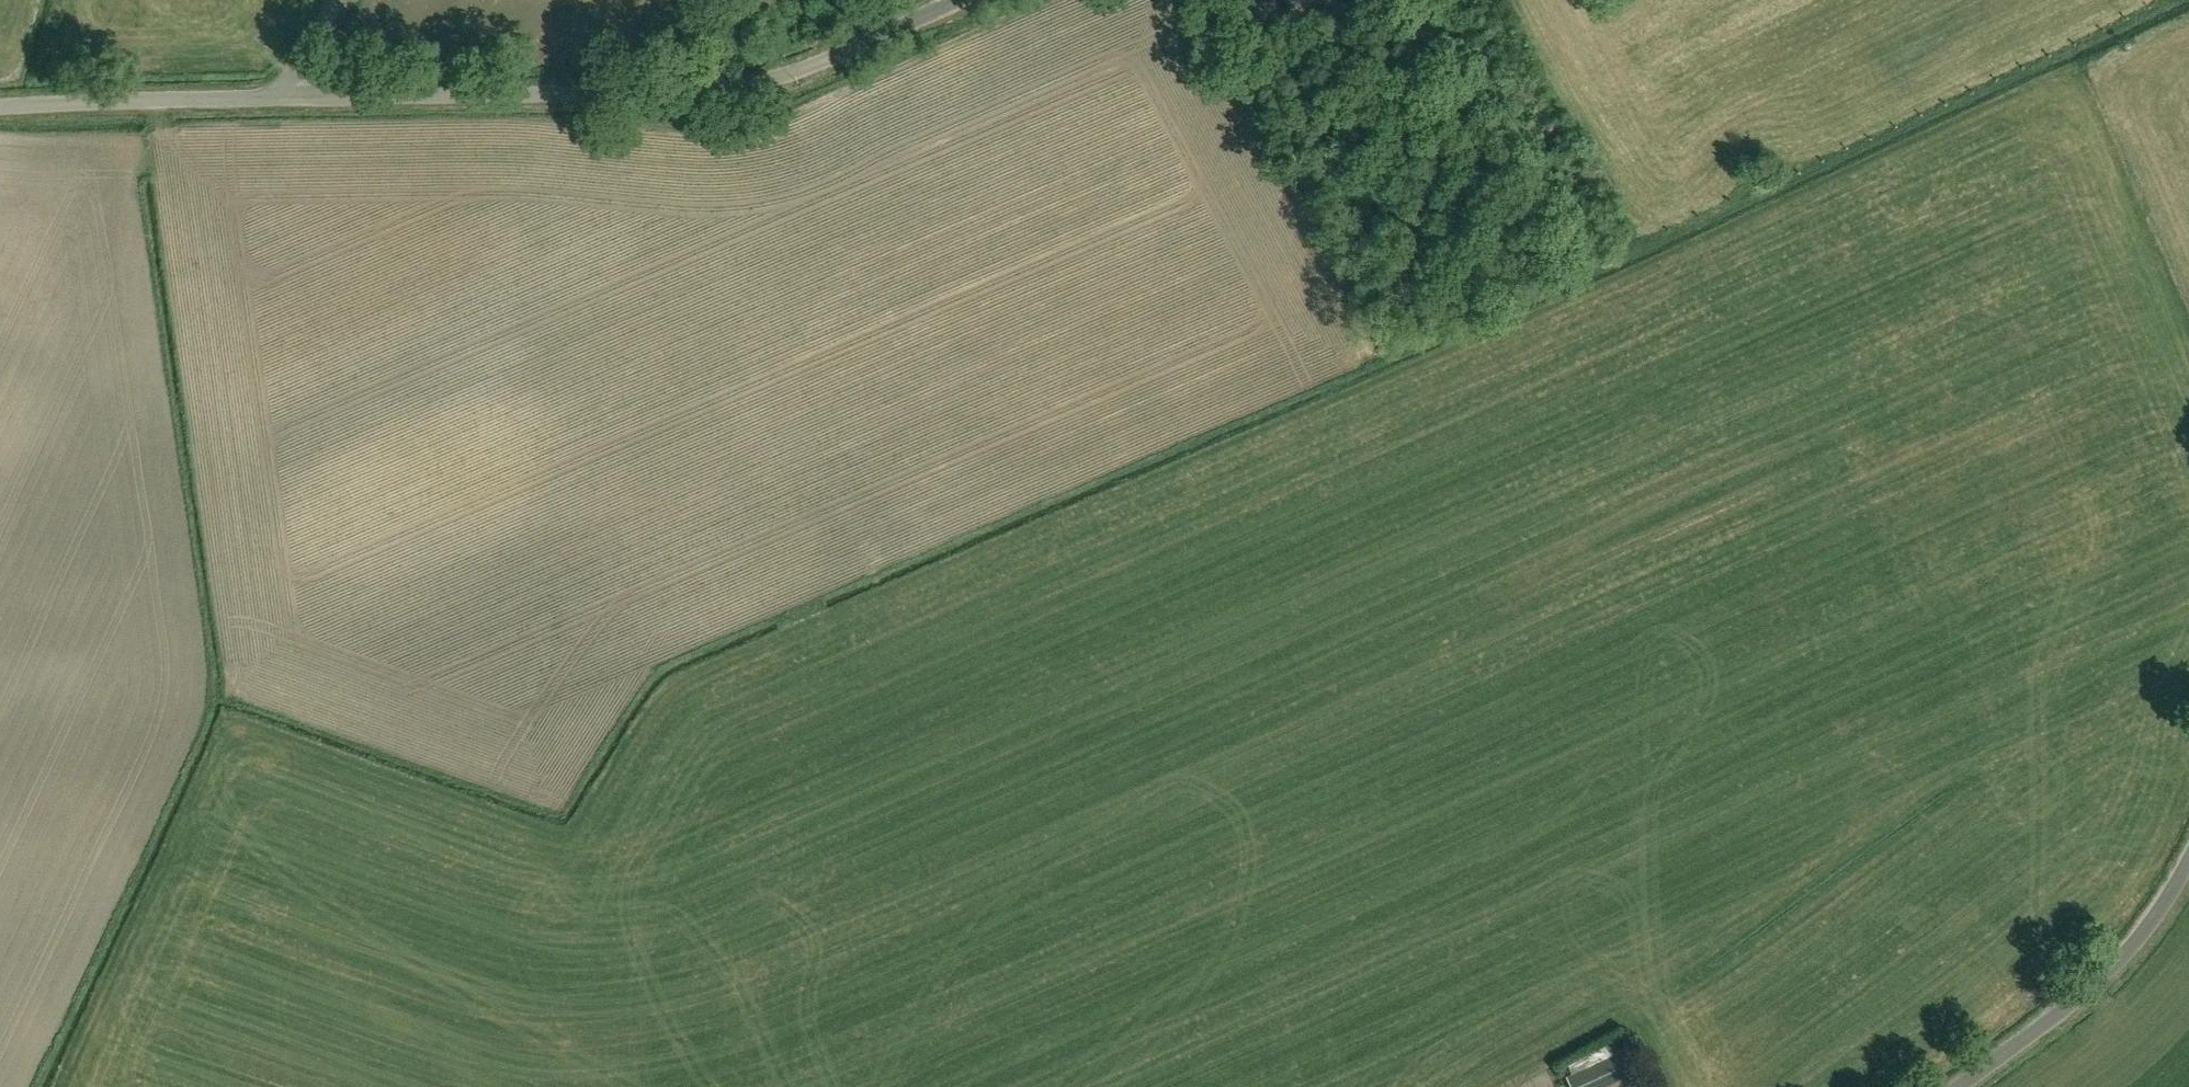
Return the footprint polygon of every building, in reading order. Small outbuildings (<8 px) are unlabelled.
[(766,32),(779,30),(776,12),(762,14),(766,32)] [(1638,1074),(1626,1049),(1567,1077),(1571,1086),(1609,1086),(1638,1074)]
